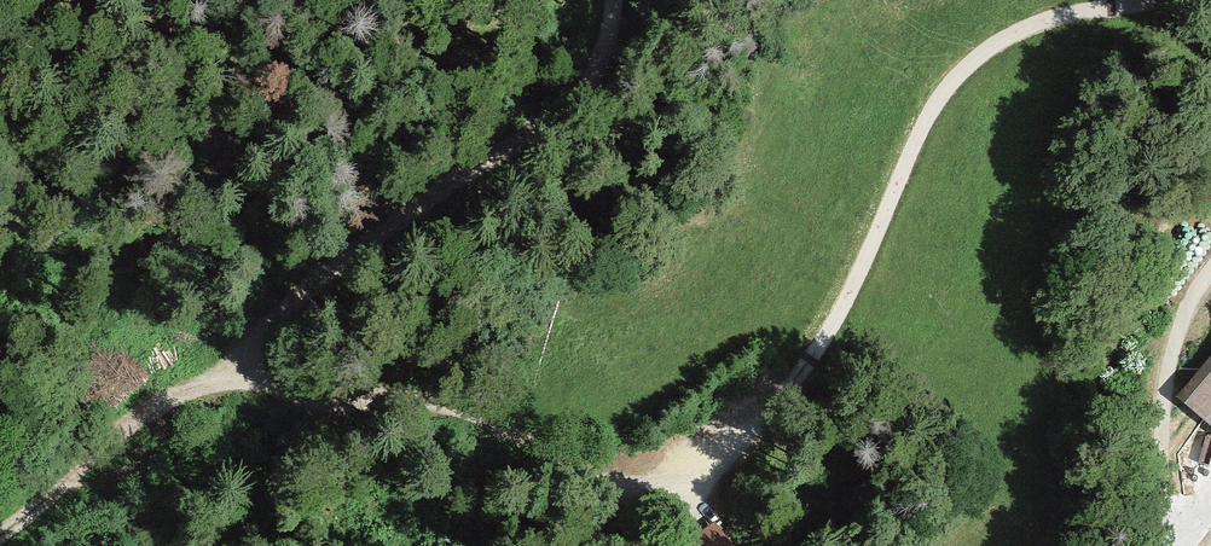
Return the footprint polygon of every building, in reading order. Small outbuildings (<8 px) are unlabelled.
[(1185,393),(1210,417),(1210,363),(1185,393)]
